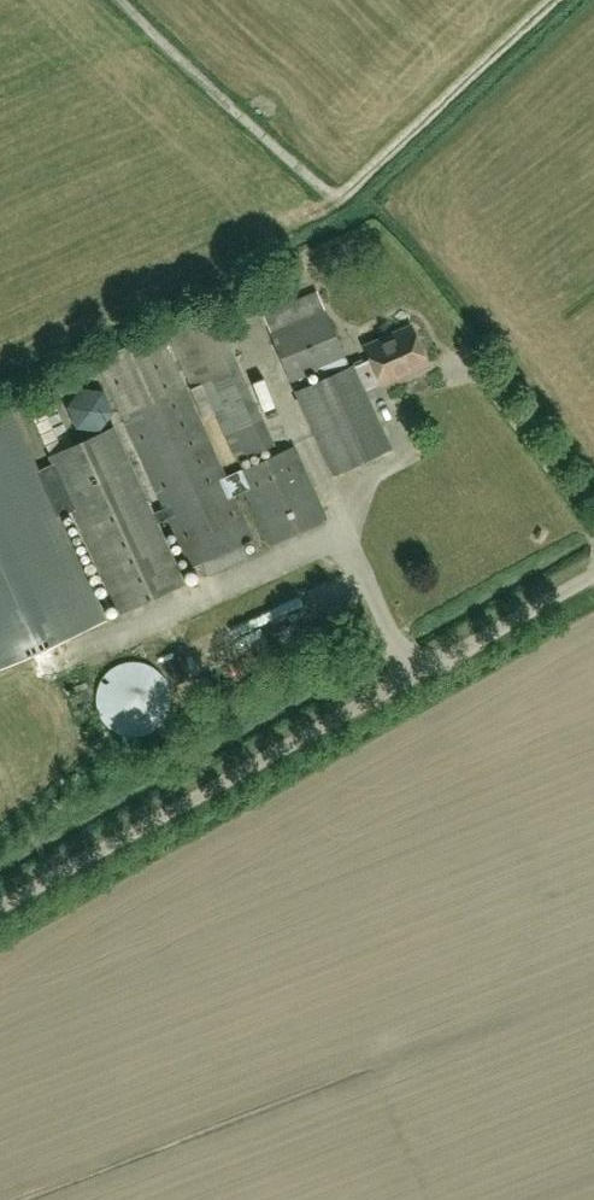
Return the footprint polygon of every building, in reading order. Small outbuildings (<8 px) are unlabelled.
[(259,306),(269,331),(290,382),(316,371),(320,379),(293,392),(333,476),(391,449),(365,391),(382,383),(382,384),(426,364),(409,327),(366,347),(371,358),(353,365),(353,364),(348,366),(325,309),(318,291),(286,304),(282,296),(259,306)] [(164,328),(190,385),(197,403),(208,398),(237,462),(274,444),(237,364),(212,306),(164,328)] [(95,360),(156,493),(145,497),(114,426),(47,456),(119,614),(185,584),(158,522),(166,518),(189,567),(253,538),(234,496),(243,491),(269,544),(327,519),(294,445),(242,469),(226,476),(159,330),(95,360)] [(108,427),(99,392),(67,401),(76,436),(108,427)] [(106,617),(11,407),(0,412),(0,666),(106,617)] [(171,656),(158,661),(170,689),(183,683),(171,656)] [(99,683),(97,689),(96,696),(96,702),(97,709),(99,715),(103,720),(107,725),(112,730),(117,733),(123,735),(130,736),(136,736),(143,735),(149,733),(154,730),(159,726),(164,721),(167,716),(169,710),(171,703),(171,697),(170,691),(168,685),(165,679),(162,674),(157,670),(152,666),(146,664),(140,662),(134,661),(128,662),(122,663),(116,666),(111,669),(106,673),(102,678),(99,683)] [(65,685),(68,703),(80,701),(77,682),(65,685)]
